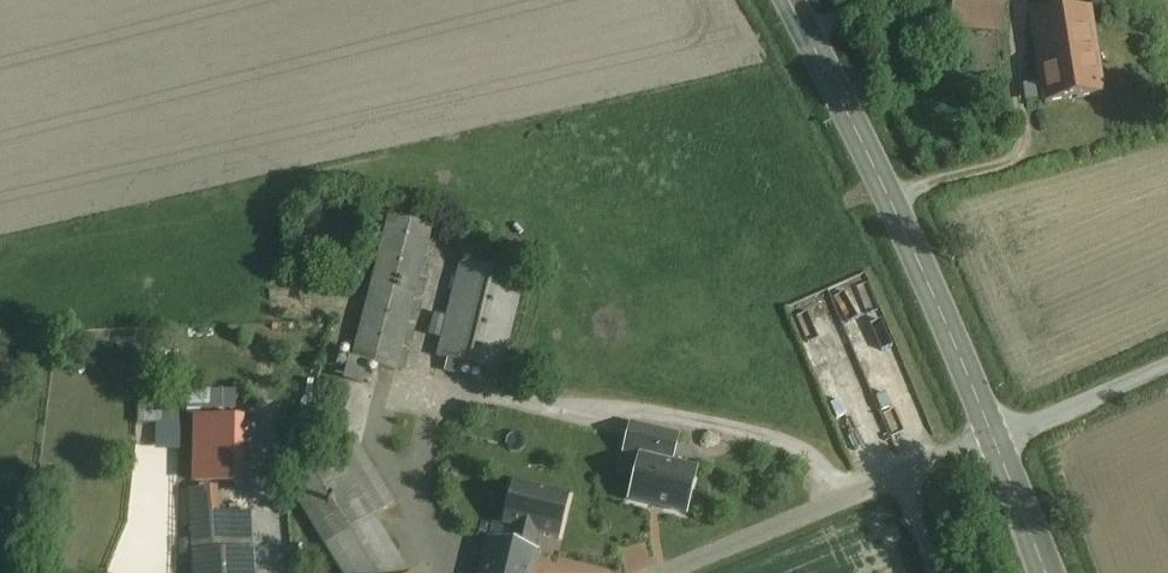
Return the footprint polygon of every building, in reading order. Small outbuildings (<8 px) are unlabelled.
[(1002,0),(956,0),(953,26),(999,30),(1002,0)] [(1101,95),(1089,10),(1032,18),(1044,103),(1101,95)] [(357,352),(396,362),(429,229),(390,219),(357,352)] [(462,262),(438,358),(499,374),(524,278),(462,262)] [(217,461),(218,387),(193,387),(192,461),(217,461)] [(679,433),(630,423),(623,452),(672,463),(679,433)] [(373,517),(394,505),(356,444),(288,485),(343,572),(407,572),(373,517)] [(696,471),(638,457),(627,503),(685,517),(696,471)] [(487,539),(479,572),(532,572),(538,552),(534,551),(538,533),(559,539),(570,495),(512,481),(501,525),(513,528),(509,545),(487,539)] [(247,504),(204,505),(205,572),(249,572),(247,504)]
